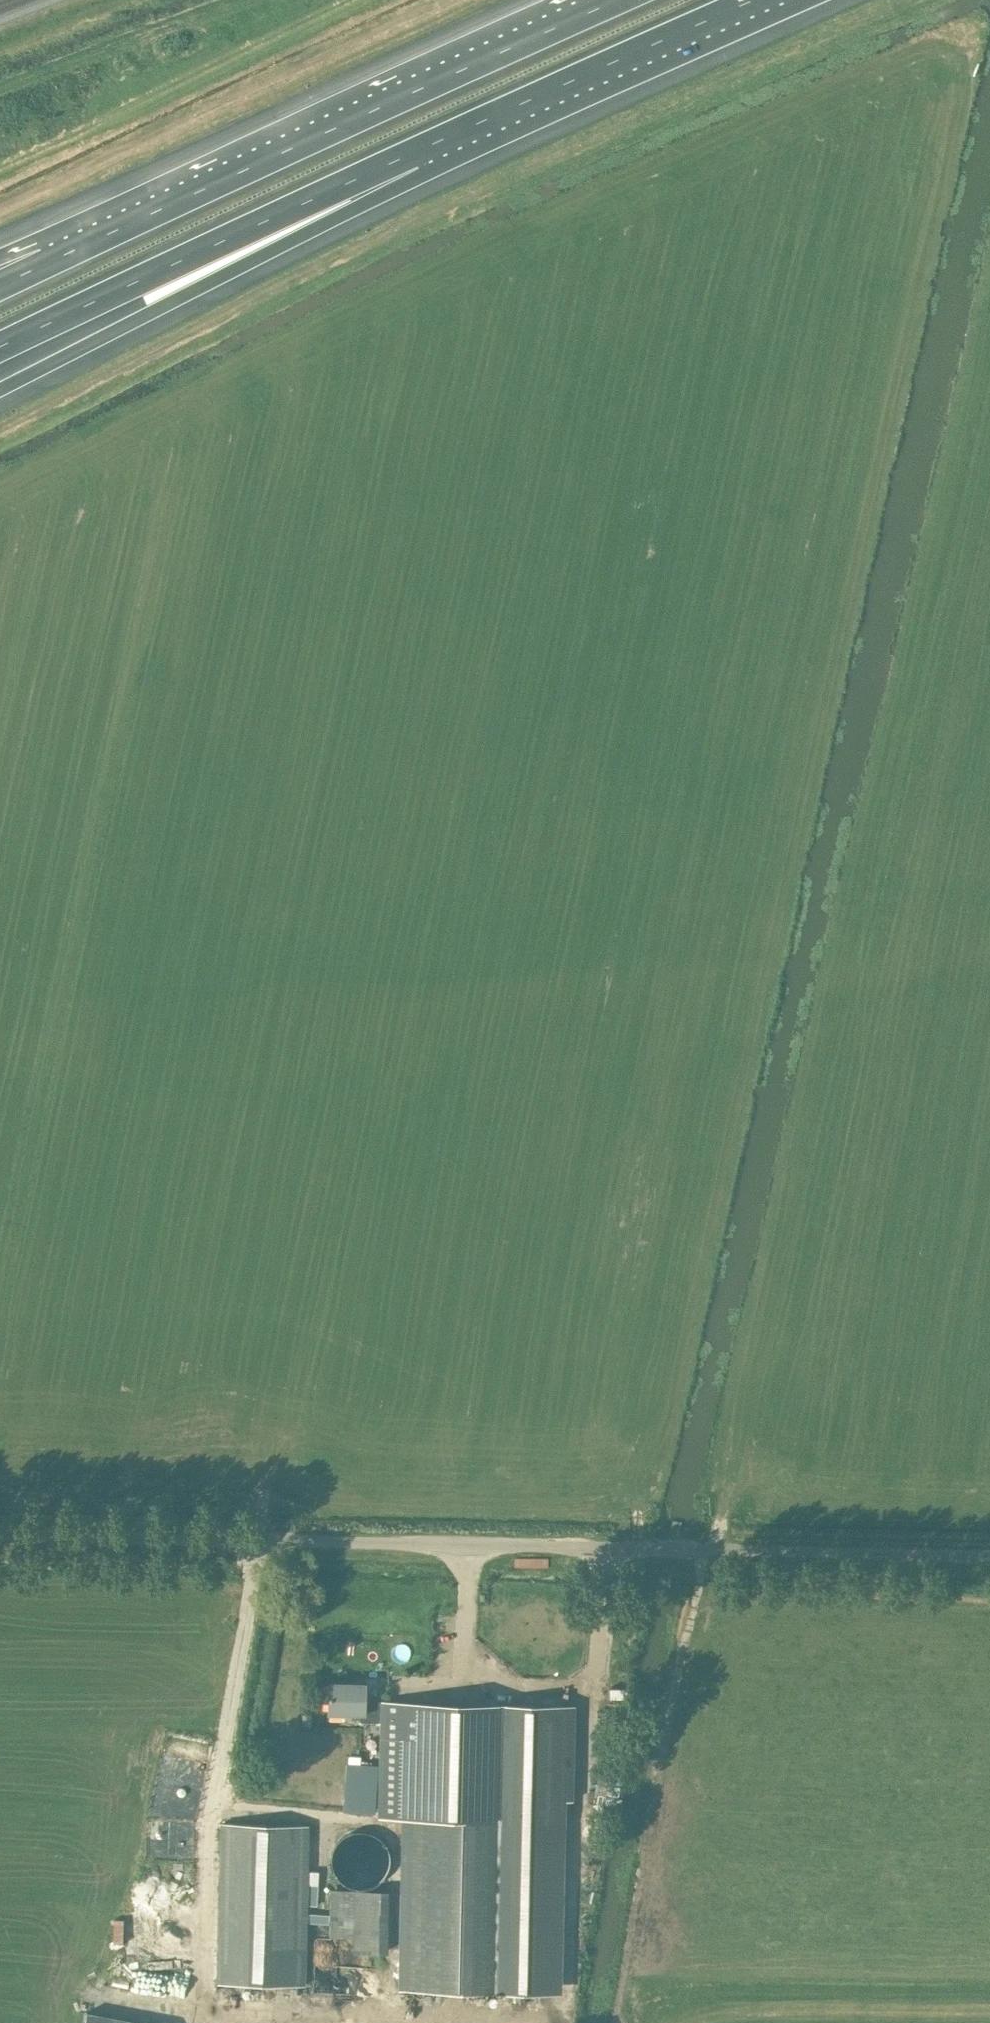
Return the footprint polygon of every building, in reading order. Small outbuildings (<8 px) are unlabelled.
[(364,1683),(328,1683),(328,1713),(359,1714),(364,1714),(364,1701),(364,1683)] [(405,1818),(402,1989),(561,1991),(565,1801),(573,1801),(575,1706),(364,1701),(364,1714),(359,1714),(359,1722),(384,1722),(381,1817),(405,1818)] [(222,1824),(217,1981),(303,1984),(307,1826),(222,1824)] [(329,1938),(353,1939),(354,1891),(330,1890),(329,1938)]
